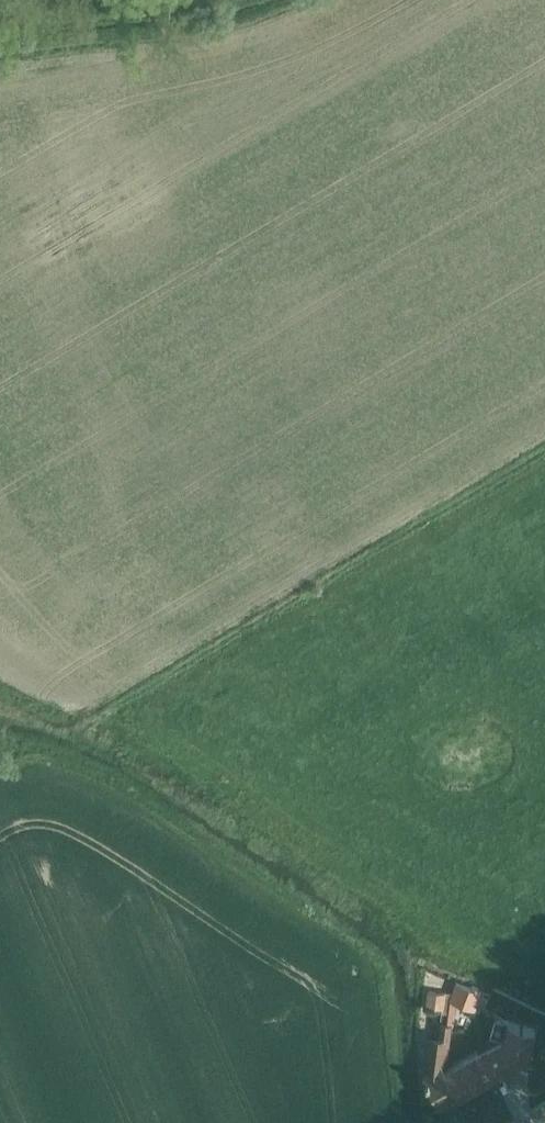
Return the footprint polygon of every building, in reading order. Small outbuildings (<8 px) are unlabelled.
[(449,1007),(447,1022),(453,1023),(457,1001),(476,1008),(483,990),(457,980),(453,991),(428,988),(426,1005),(449,1007)] [(502,1037),(489,1044),(505,1072),(529,1058),(537,1028),(496,1016),(491,1034),(502,1037)] [(418,1074),(441,1105),(460,1096),(460,1097),(505,1072),(489,1044),(448,1067),(453,1023),(447,1022),(437,1020),(435,1035),(422,1034),(418,1074)]
